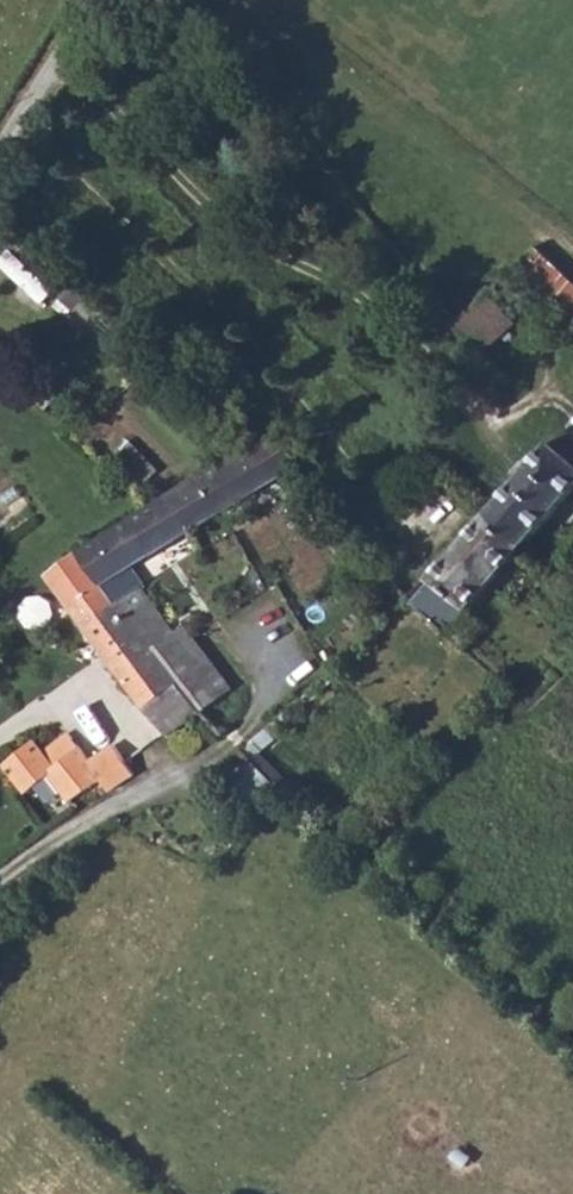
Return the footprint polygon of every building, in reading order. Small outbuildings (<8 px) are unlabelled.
[(0,261),(0,263),(45,301),(58,286),(12,248),(0,261)] [(520,269),(572,317),(572,287),(537,253),(520,269)] [(485,352),(519,320),(492,290),(457,322),(485,352)] [(489,520),(521,551),(572,495),(572,444),(565,436),(489,520)] [(153,508),(79,558),(116,609),(133,595),(138,591),(126,575),(297,469),(278,438),(255,449),(181,489),(153,508)] [(489,520),(408,609),(426,625),(448,602),(464,616),(484,593),(521,551),(489,520)] [(79,558),(46,581),(167,738),(199,712),(156,661),(130,629),(116,609),(79,558)] [(133,595),(116,609),(130,629),(148,614),(133,595)] [(148,614),(130,629),(156,661),(173,647),(148,614)] [(173,647),(156,661),(199,712),(202,715),(244,679),(201,626),(173,647)] [(82,752),(69,734),(11,775),(25,793),(49,776),(69,803),(101,783),(109,795),(134,778),(114,749),(90,765),(81,752),(82,752)] [(245,764),(225,784),(254,812),(262,811),(267,809),(271,804),(272,795),(270,789),(245,764)]
